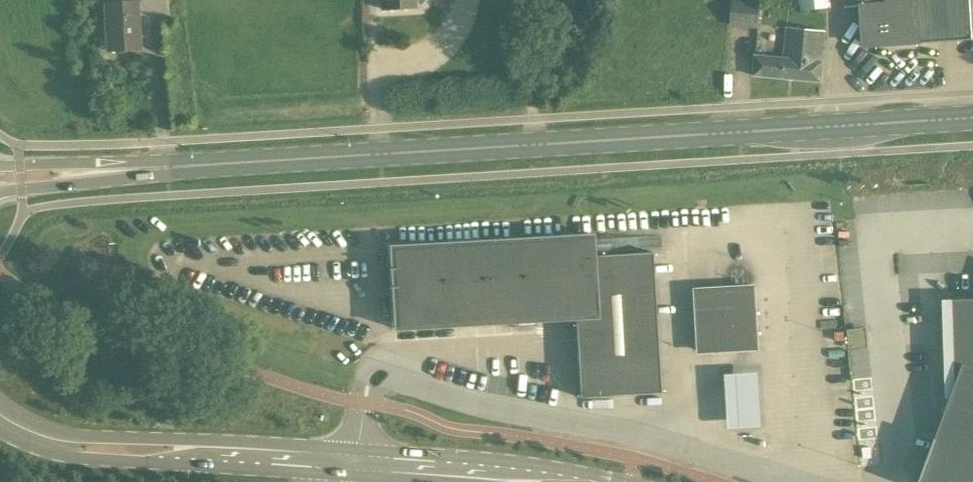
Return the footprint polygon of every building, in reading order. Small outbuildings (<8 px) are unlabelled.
[(382,9),(414,7),(414,0),(381,0),(382,9)] [(830,7),(830,0),(801,0),(801,9),(830,7)] [(846,6),(861,6),(863,46),(920,42),(972,38),(969,0),(845,0),(846,6)] [(104,3),(107,51),(139,49),(136,1),(104,3)] [(759,29),(761,3),(733,1),(730,27),(759,29)] [(822,62),(825,31),(786,28),(784,58),(756,56),(754,75),(820,81),(822,62)] [(394,329),(515,322),(516,325),(535,324),(534,321),(575,318),(579,398),(660,392),(652,252),(592,256),(590,235),(389,247),(390,268),(387,268),(387,269),(391,269),(392,286),(388,287),(388,288),(392,287),(394,329)] [(753,285),(691,288),(695,353),(757,350),(753,285)] [(952,299),(954,382),(956,382),(919,481),(972,481),(972,298),(952,299)] [(850,328),(851,345),(868,343),(867,327),(850,328)] [(758,426),(755,372),(722,373),(725,427),(758,426)]
